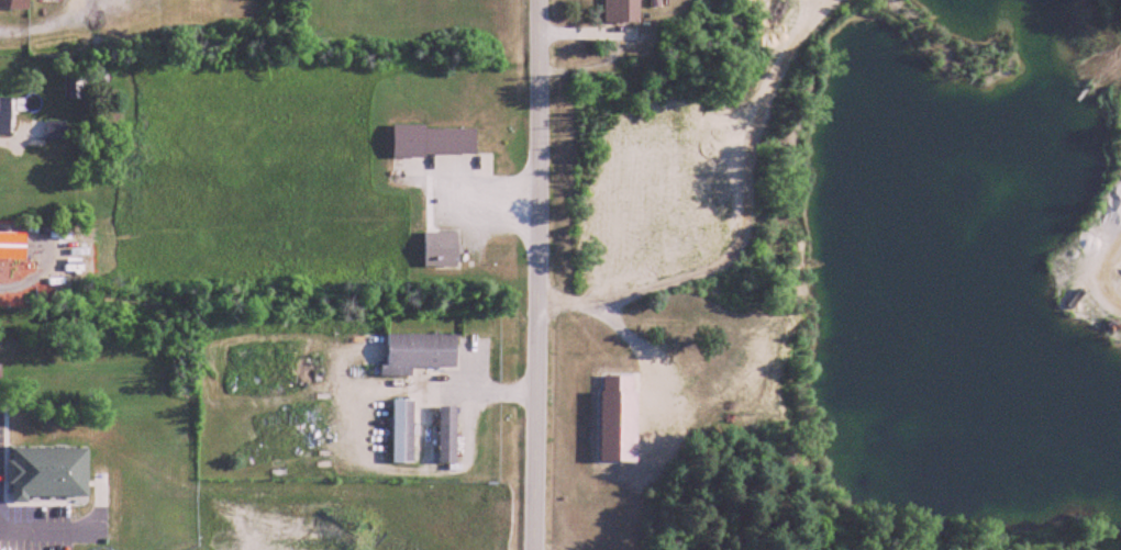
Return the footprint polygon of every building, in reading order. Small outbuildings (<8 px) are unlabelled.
[(31,9),(31,0),(0,0),(0,9),(31,9)] [(641,0),(606,0),(606,23),(641,23),(641,0)] [(65,100),(83,100),(83,77),(65,77),(65,100)] [(0,98),(0,132),(13,132),(12,98),(0,98)] [(48,140),(66,140),(66,122),(48,122),(48,140)] [(395,157),(477,157),(477,128),(395,128),(395,157)] [(425,268),(459,268),(459,233),(425,233),(425,268)] [(0,234),(0,260),(27,260),(27,234),(0,234)] [(458,374),(459,336),(389,336),(389,367),(383,367),(383,374),(458,374)] [(415,402),(394,402),(394,464),(415,464),(415,402)] [(441,464),(459,464),(459,408),(441,408),(441,464)]
